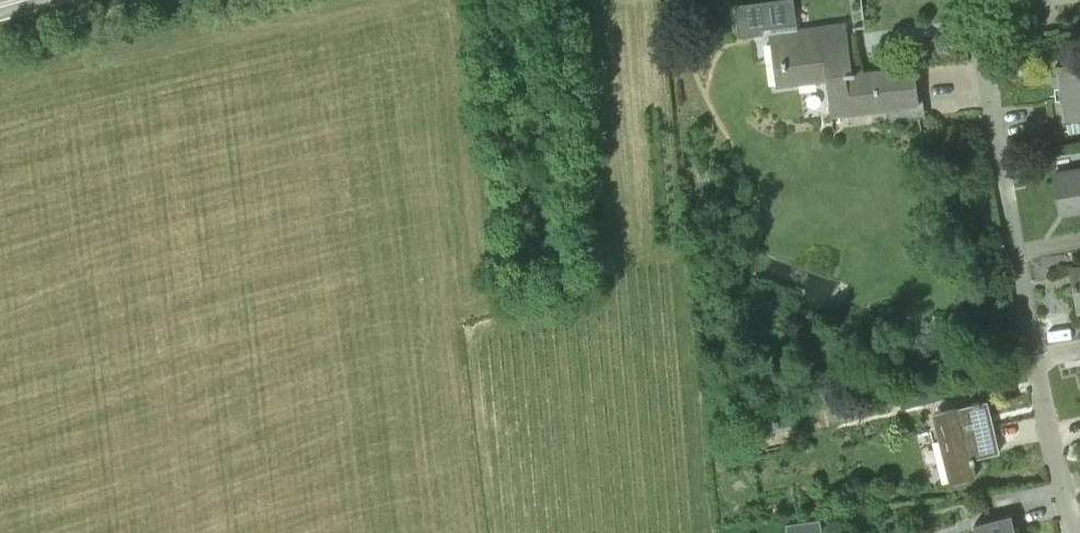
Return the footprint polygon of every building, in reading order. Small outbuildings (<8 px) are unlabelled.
[(797,29),(793,0),(777,0),(735,6),(739,37),(769,33),(776,86),(826,79),(831,116),(887,109),(888,121),(921,117),(915,66),(852,73),(846,23),(797,29)] [(1065,131),(1063,122),(1079,120),(1079,61),(1056,65),(1060,98),(1048,100),(1053,133),(1065,131)] [(1054,174),(1061,213),(1079,209),(1079,170),(1054,174)] [(1079,311),(1079,267),(1071,268),(1078,311),(1079,311)] [(898,395),(901,409),(942,400),(940,390),(898,395)] [(983,416),(980,403),(934,415),(937,427),(930,429),(944,484),(976,476),(973,463),(975,463),(973,457),(999,451),(989,415),(983,416)] [(763,417),(766,435),(799,429),(796,412),(763,417)] [(1011,515),(974,525),(976,532),(1020,532),(1019,528),(1015,529),(1011,515)] [(804,521),(787,524),(788,532),(806,532),(804,521)]
